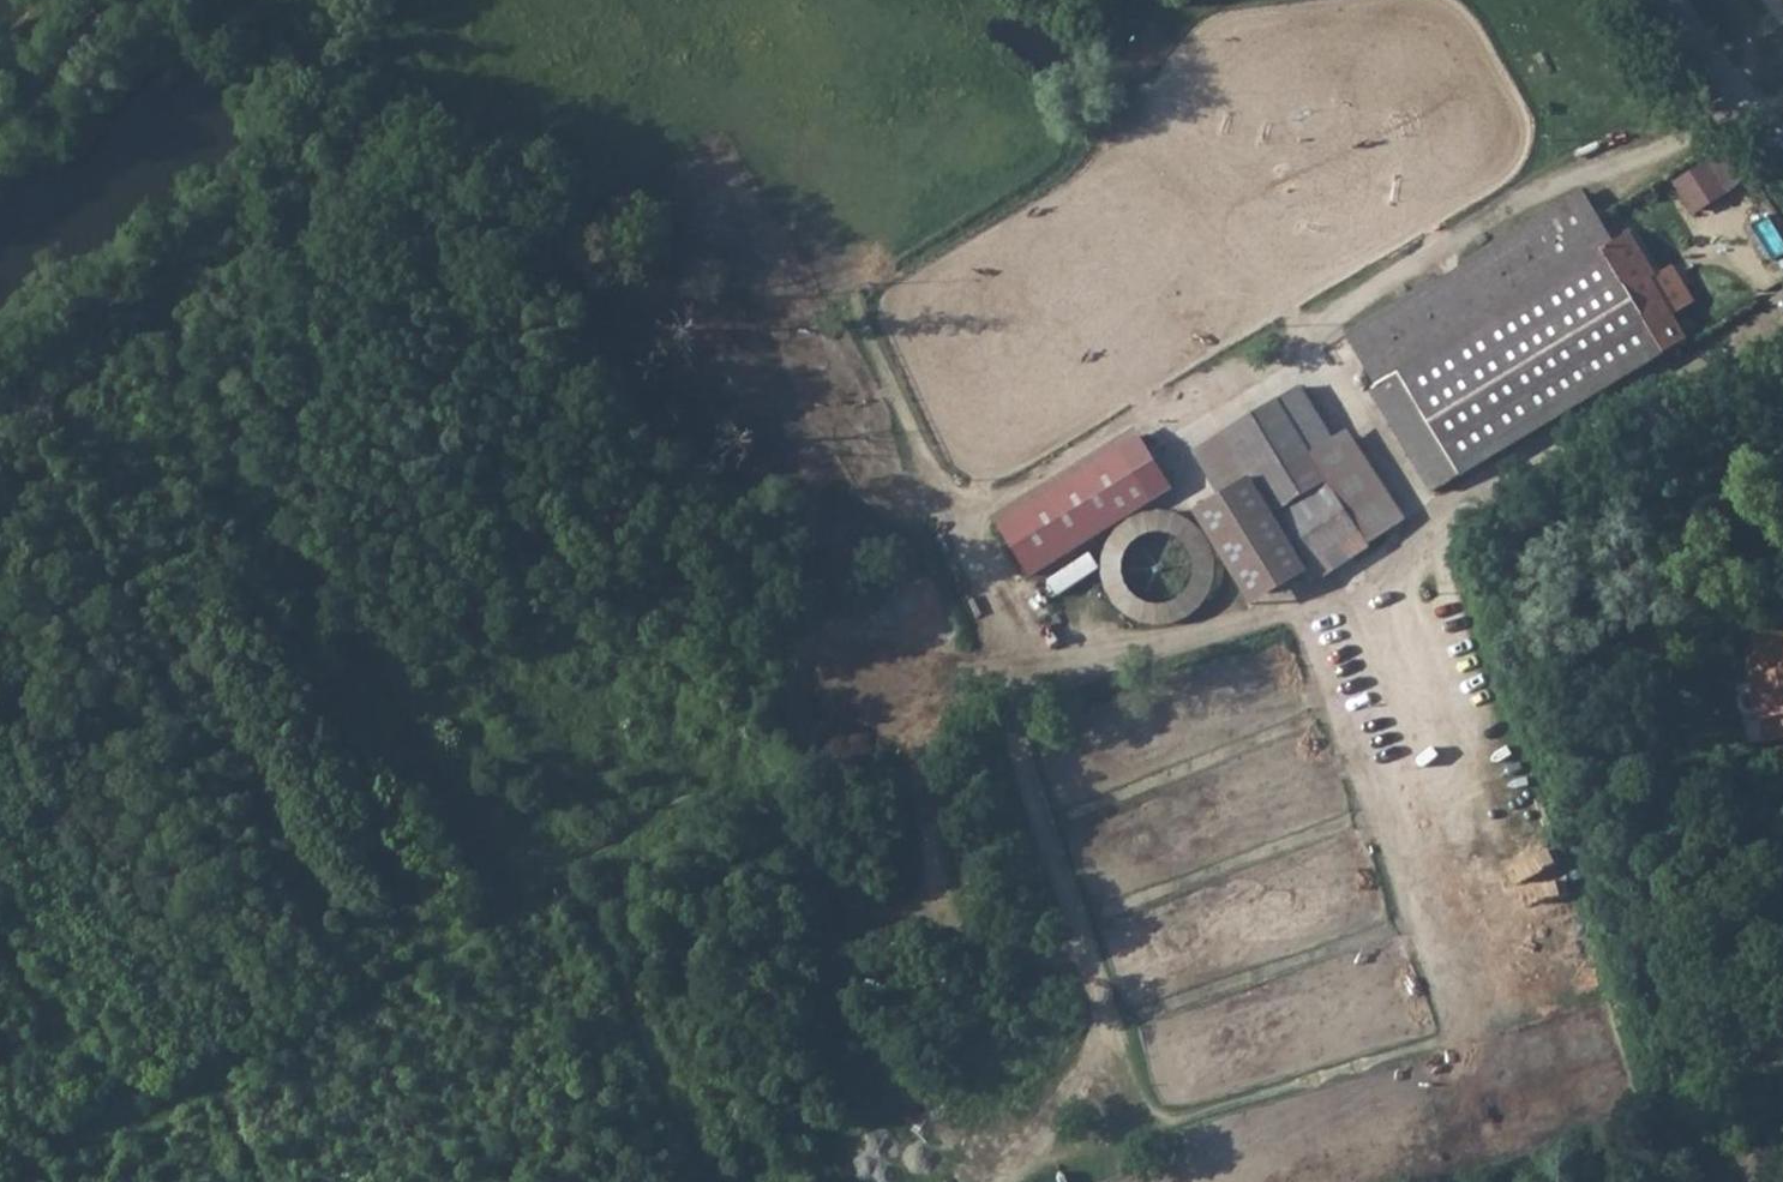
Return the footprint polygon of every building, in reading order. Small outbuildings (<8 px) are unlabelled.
[(1677,183),(1698,216),(1732,194),(1712,161),(1677,183)] [(1433,277),(1342,332),(1376,387),(1370,391),(1431,493),(1688,338),(1652,278),(1657,275),(1632,233),(1615,243),(1581,188),(1464,259),(1466,263),(1436,282),(1433,277)] [(1313,574),(1379,533),(1337,465),(1344,461),(1296,381),(1220,426),(1267,505),(1313,574)] [(1113,435),(993,516),(1028,568),(1148,487),(1113,435)] [(1246,473),(1191,506),(1246,599),(1302,566),(1246,473)] [(1750,634),(1754,656),(1745,658),(1762,745),(1782,741),(1782,628),(1750,634)]
